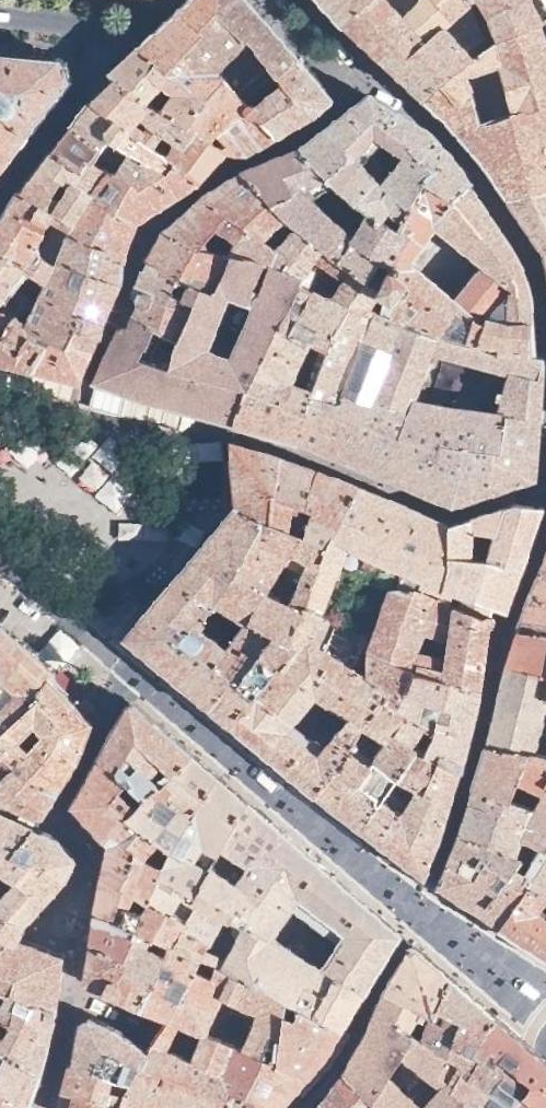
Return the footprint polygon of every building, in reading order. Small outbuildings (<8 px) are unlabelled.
[(247,0),(188,0),(167,19),(194,43),(188,49),(195,55),(207,67),(215,74),(223,79),(226,83),(223,86),(221,84),(207,99),(210,103),(194,126),(202,133),(242,98),(232,87),(224,78),(227,76),(218,69),(245,41),(244,40),(248,37),(266,59),(247,74),(262,93),(265,96),(283,80),(278,75),(298,58),(287,45),(258,13),(247,0)] [(345,26),(369,0),(322,0),(345,26)] [(404,13),(393,0),(369,0),(345,26),(426,100),(466,67),(475,55),(448,24),(475,0),(416,0),(404,13)] [(502,51),(545,37),(545,36),(542,21),(533,0),(479,0),(488,15),(496,38),(502,51)] [(163,23),(138,44),(171,73),(174,71),(207,99),(221,84),(223,86),(226,83),(223,79),(215,74),(207,67),(195,55),(188,49),(194,43),(167,19),(163,23)] [(447,119),(483,160),(506,195),(545,187),(545,37),(502,51),(496,38),(475,55),(466,67),(426,100),(440,113),(447,119)] [(106,71),(110,76),(129,87),(134,89),(147,100),(161,84),(172,91),(159,108),(175,116),(188,122),(190,123),(207,99),(174,71),(171,73),(138,44),(132,49),(106,71)] [(28,134),(30,132),(44,110),(45,108),(67,76),(60,57),(46,56),(17,53),(9,52),(0,52),(0,113),(28,134)] [(304,63),(298,58),(278,75),(283,80),(265,96),(252,108),(246,102),(245,101),(210,138),(227,149),(229,147),(246,153),(267,140),(280,132),(289,127),(310,115),(313,113),(331,98),(321,85),(304,63)] [(262,93),(247,74),(232,87),(242,98),(245,101),(246,102),(252,108),(265,96),(262,93)] [(89,97),(132,126),(151,104),(147,100),(134,89),(129,87),(110,76),(102,85),(89,97)] [(68,125),(101,146),(107,136),(128,149),(166,172),(174,161),(165,153),(129,129),(132,126),(89,97),(84,104),(77,114),(68,125)] [(403,230),(413,206),(410,205),(424,180),(453,198),(470,183),(428,134),(387,110),(364,97),(333,120),(299,146),(320,169),(327,177),(347,193),(367,209),(385,219),(398,227),(403,230)] [(210,138),(245,101),(242,98),(202,133),(210,138)] [(207,99),(190,123),(194,126),(210,103),(207,99)] [(28,134),(0,113),(0,171),(3,167),(10,157),(28,134)] [(165,153),(174,161),(197,181),(212,165),(227,149),(210,138),(202,133),(194,126),(190,123),(188,122),(175,116),(163,132),(174,140),(165,153)] [(50,150),(79,170),(85,161),(88,158),(92,161),(102,146),(101,146),(68,125),(62,134),(56,142),(50,150)] [(398,227),(385,219),(367,209),(347,193),(335,217),(330,213),(325,209),(321,206),(316,200),(305,188),(327,177),(320,169),(299,146),(276,156),(266,160),(242,171),(278,209),(280,211),(287,217),(295,224),(338,258),(360,273),(367,278),(376,290),(382,280),(377,275),(380,271),(379,266),(377,265),(381,259),(390,266),(391,264),(393,263),(394,262),(395,261),(396,261),(411,234),(403,230),(398,227)] [(72,222),(67,231),(112,248),(112,258),(122,262),(130,239),(136,220),(148,212),(177,194),(197,181),(174,161),(166,172),(128,149),(115,169),(109,165),(104,173),(85,161),(79,170),(80,171),(74,180),(93,193),(75,224),(72,222)] [(36,169),(21,189),(46,204),(61,180),(68,184),(53,209),(72,222),(75,224),(93,193),(74,180),(80,171),(79,170),(50,150),(38,167),(36,169)] [(183,212),(165,229),(192,246),(199,247),(216,227),(235,239),(228,252),(234,253),(261,259),(272,263),(279,249),(275,246),(264,238),(287,217),(280,211),(278,209),(242,171),(225,181),(209,191),(204,194),(202,195),(200,197),(195,202),(183,212)] [(402,317),(401,323),(463,338),(496,345),(520,352),(536,355),(536,349),(535,337),(532,316),(530,295),(529,292),(526,285),(520,270),(511,247),(509,243),(506,239),(499,228),(487,210),(470,183),(453,198),(424,180),(410,205),(413,206),(403,230),(411,234),(396,261),(395,261),(394,262),(393,263),(391,264),(390,266),(382,280),(376,290),(378,293),(370,305),(371,306),(372,307),(373,308),(402,317)] [(506,195),(513,207),(524,222),(524,224),(537,242),(543,253),(544,256),(545,262),(545,263),(545,187),(506,195)] [(0,220),(0,250),(25,265),(26,267),(37,249),(43,253),(43,254),(55,261),(67,231),(72,222),(53,209),(46,204),(21,189),(18,193),(1,218),(0,220)] [(246,390),(242,396),(234,424),(251,428),(262,431),(295,441),(314,387),(295,380),(312,341),(328,347),(330,348),(349,306),(370,315),(373,308),(372,307),(371,306),(370,305),(378,293),(376,290),(367,278),(360,273),(338,258),(295,224),(275,246),(279,249),(272,263),(303,275),(300,280),(302,282),(279,323),(279,324),(278,324),(266,349),(254,376),(250,383),(246,390)] [(192,246),(165,229),(153,249),(153,250),(143,269),(176,280),(188,284),(201,287),(216,291),(234,253),(228,252),(199,247),(192,246)] [(25,322),(50,336),(65,345),(77,325),(98,334),(104,320),(108,311),(120,281),(121,274),(122,262),(112,258),(112,248),(67,231),(55,261),(43,254),(43,253),(37,249),(26,267),(46,279),(27,319),(25,322)] [(1,299),(25,265),(0,250),(0,299),(1,299)] [(139,397),(151,401),(160,404),(190,412),(192,413),(234,424),(242,396),(246,390),(250,383),(254,376),(266,349),(278,324),(279,324),(279,323),(302,282),(300,280),(303,275),(272,263),(261,259),(234,253),(216,291),(201,287),(188,284),(183,296),(193,301),(179,340),(178,339),(171,367),(140,357),(144,345),(147,346),(155,326),(140,320),(131,315),(125,330),(118,328),(106,353),(93,381),(120,390),(139,397)] [(172,293),(176,280),(143,269),(139,278),(132,297),(137,299),(137,303),(131,315),(140,320),(155,326),(178,339),(179,340),(193,301),(183,296),(172,293)] [(328,454),(332,456),(353,465),(386,479),(423,495),(453,507),(457,506),(489,495),(536,478),(537,460),(538,438),(539,428),(540,405),(541,393),(543,367),(543,364),(543,356),(536,355),(520,352),(496,345),(463,338),(401,323),(402,317),(373,308),(370,315),(349,306),(330,348),(328,347),(314,387),(295,441),(303,443),(328,454)] [(30,370),(50,336),(25,322),(27,319),(14,312),(13,314),(0,307),(0,362),(30,370)] [(65,345),(50,336),(30,370),(48,374),(78,382),(83,369),(87,359),(98,334),(77,325),(65,345)] [(30,469),(49,445),(25,426),(6,450),(30,469)] [(279,455),(230,440),(232,468),(235,506),(290,529),(295,502),(313,508),(304,534),(328,544),(333,532),(334,532),(341,515),(343,516),(346,511),(359,484),(340,477),(324,470),(319,468),(279,455)] [(100,448),(74,472),(114,513),(139,489),(100,448)] [(349,548),(397,569),(434,586),(439,587),(435,595),(485,616),(490,612),(491,604),(505,609),(508,610),(525,561),(531,544),(544,506),(515,503),(483,513),(451,524),(423,511),(401,502),(391,498),(359,484),(346,511),(343,516),(341,515),(334,532),(333,532),(328,544),(317,574),(307,602),(325,611),(338,578),(349,548)] [(244,620),(246,622),(249,618),(272,633),(273,631),(290,643),(294,635),(307,602),(317,574),(328,544),(304,534),(290,529),(235,506),(222,521),(214,531),(187,565),(174,581),(205,597),(216,603),(244,620)] [(121,540),(146,538),(145,523),(120,524),(121,540)] [(544,562),(519,624),(517,628),(545,633),(545,557),(544,562)] [(169,670),(195,692),(205,680),(217,666),(219,661),(228,648),(227,643),(199,621),(216,603),(205,597),(174,581),(146,616),(129,637),(161,664),(169,670)] [(415,669),(429,672),(442,676),(454,679),(464,683),(477,688),(481,658),(482,657),(489,616),(490,612),(485,616),(435,595),(412,585),(388,585),(375,626),(367,649),(406,665),(415,669)] [(267,680),(232,724),(261,748),(277,760),(285,767),(318,794),(350,749),(350,747),(350,746),(352,740),(363,725),(383,697),(389,688),(379,682),(356,665),(341,655),(324,644),(336,618),(325,612),(325,611),(307,602),(294,635),(290,643),(297,648),(272,675),(267,680)] [(246,622),(244,620),(227,643),(228,648),(219,661),(217,666),(205,680),(195,692),(207,702),(214,708),(232,724),(267,680),(250,666),(256,659),(272,675),(297,648),(290,643),(273,631),(272,633),(249,618),(246,622)] [(359,623),(336,618),(324,644),(341,655),(359,623)] [(367,649),(375,626),(369,624),(364,638),(363,638),(358,652),(360,653),(356,665),(379,682),(389,688),(383,697),(434,733),(424,753),(437,758),(437,760),(462,770),(469,732),(469,730),(477,688),(464,683),(454,679),(442,676),(429,672),(415,669),(406,665),(367,649)] [(42,692),(38,688),(48,677),(53,671),(28,648),(3,626),(1,625),(0,626),(0,733),(42,692)] [(517,628),(516,632),(514,639),(509,654),(502,680),(499,693),(492,719),(487,742),(531,750),(531,747),(537,749),(545,704),(545,633),(517,628)] [(68,632),(44,644),(59,676),(83,664),(68,632)] [(267,680),(272,675),(256,659),(250,666),(267,680)] [(60,789),(76,762),(84,743),(86,738),(91,722),(69,699),(48,677),(38,688),(42,692),(0,733),(0,748),(15,762),(13,764),(60,789)] [(318,794),(329,803),(358,825),(360,826),(389,849),(395,854),(423,875),(429,862),(437,847),(442,837),(443,834),(447,822),(451,808),(462,770),(437,760),(437,758),(424,753),(434,733),(383,697),(363,725),(383,739),(370,760),(350,746),(350,747),(350,749),(318,794)] [(120,771),(145,796),(148,793),(162,781),(154,773),(163,762),(174,771),(193,754),(165,729),(137,705),(136,704),(134,704),(132,704),(131,704),(130,704),(129,704),(129,705),(128,705),(100,756),(120,771)] [(383,739),(363,725),(352,740),(350,746),(370,760),(383,739)] [(487,742),(483,755),(481,763),(474,786),(511,797),(518,781),(541,791),(545,781),(545,752),(537,750),(537,749),(531,747),(531,750),(487,742)] [(13,764),(15,762),(0,748),(0,779),(13,764)] [(148,793),(145,796),(140,802),(129,815),(160,837),(173,847),(193,813),(216,774),(205,765),(193,754),(174,771),(162,781),(148,793)] [(96,910),(121,919),(139,928),(154,934),(172,942),(174,943),(189,919),(177,913),(150,899),(155,888),(165,865),(163,864),(148,855),(160,837),(129,815),(140,802),(145,796),(120,771),(100,756),(75,799),(76,806),(108,842),(106,847),(104,861),(98,895),(96,910)] [(0,779),(0,797),(5,799),(33,812),(35,813),(44,814),(44,813),(45,813),(45,812),(46,812),(49,806),(51,803),(60,789),(15,765),(13,764),(0,779)] [(231,787),(216,774),(193,813),(173,847),(165,865),(155,888),(150,899),(177,913),(178,911),(175,909),(181,897),(190,901),(209,867),(197,859),(205,846),(205,845),(206,845),(217,852),(220,847),(237,819),(236,817),(247,801),(231,787)] [(541,791),(536,801),(534,804),(545,812),(545,781),(541,791)] [(511,797),(474,786),(466,810),(463,820),(458,834),(512,870),(484,915),(489,919),(499,927),(507,915),(529,882),(545,855),(545,846),(540,843),(526,869),(516,864),(522,857),(518,855),(524,836),(519,835),(534,804),(511,797)] [(201,956),(216,963),(280,994),(287,1000),(298,1005),(342,1029),(365,991),(380,965),(400,933),(373,909),(349,889),(277,827),(247,801),(236,817),(237,819),(220,847),(235,857),(246,866),(245,868),(236,882),(210,865),(209,867),(190,901),(195,904),(193,908),(189,919),(174,943),(181,946),(201,956)] [(534,804),(519,835),(524,836),(540,843),(545,846),(545,812),(534,804)] [(10,853),(11,853),(12,853),(32,824),(0,809),(0,849),(10,853)] [(25,922),(38,907),(59,884),(64,879),(75,860),(69,853),(59,840),(54,837),(48,832),(32,824),(12,853),(11,853),(10,853),(0,849),(0,872),(15,881),(2,894),(0,892),(0,914),(25,922)] [(438,885),(484,915),(512,870),(458,834),(444,870),(438,885)] [(217,852),(210,865),(236,882),(245,868),(246,866),(235,857),(220,847),(217,852)] [(529,882),(507,915),(499,927),(517,939),(531,948),(545,958),(545,912),(542,910),(545,899),(545,855),(529,882)] [(121,919),(96,910),(94,926),(91,943),(127,956),(139,928),(121,919)] [(3,943),(9,935),(18,938),(21,931),(24,923),(25,922),(0,914),(0,948),(3,943)] [(139,1006),(167,952),(149,944),(154,934),(139,928),(127,956),(91,943),(89,959),(88,962),(86,975),(90,982),(105,989),(108,990),(139,1006)] [(5,992),(12,994),(57,1007),(60,987),(64,954),(18,938),(9,935),(3,943),(0,948),(0,989),(5,992)] [(181,946),(174,943),(172,942),(167,952),(139,1006),(152,1011),(164,1016),(168,1018),(171,1018),(197,965),(201,956),(181,946)] [(433,1013),(436,1007),(435,1007),(438,1000),(450,976),(432,960),(416,946),(414,945),(413,945),(412,945),(411,945),(410,945),(409,946),(408,946),(399,959),(393,967),(382,990),(433,1013)] [(132,1081),(124,1096),(121,1104),(120,1107),(280,1107),(284,1103),(315,1068),(326,1056),(329,1050),(342,1029),(298,1005),(295,1016),(286,1013),(287,1000),(280,994),(216,963),(214,969),(212,971),(197,965),(171,1018),(168,1018),(164,1016),(160,1025),(151,1043),(148,1049),(132,1081)] [(451,1041),(472,1052),(473,1052),(496,1017),(469,993),(450,976),(438,1000),(435,1007),(436,1007),(460,1018),(451,1041)] [(419,1036),(464,1065),(472,1052),(451,1041),(460,1018),(436,1007),(433,1013),(382,990),(378,1000),(375,1007),(404,1026),(408,1028),(410,1030),(418,1018),(426,1022),(419,1036)] [(49,1041),(52,1029),(57,1007),(12,994),(5,992),(1,1001),(0,1000),(0,1017),(49,1041)] [(343,1070),(341,1072),(369,1099),(378,1107),(456,1107),(466,1097),(452,1088),(464,1065),(419,1036),(410,1030),(408,1028),(404,1026),(375,1007),(369,1024),(361,1039),(350,1058),(343,1070)] [(132,1081),(148,1049),(122,1031),(120,1029),(91,1015),(80,1020),(77,1037),(74,1058),(74,1061),(132,1081)] [(5,1053),(24,1062),(40,1072),(41,1069),(44,1060),(49,1041),(0,1017),(0,1050),(5,1053)] [(539,1107),(545,1107),(545,1060),(536,1051),(528,1044),(496,1017),(473,1052),(494,1063),(498,1056),(524,1077),(530,1082),(523,1094),(539,1107)] [(29,1100),(40,1072),(24,1062),(5,1053),(0,1050),(0,1107),(26,1107),(29,1100)] [(523,1094),(530,1082),(524,1077),(498,1056),(494,1063),(473,1052),(472,1052),(464,1065),(452,1088),(466,1097),(456,1107),(539,1107),(523,1094)] [(102,1099),(121,1104),(124,1096),(132,1081),(74,1061),(72,1060),(69,1076),(65,1090),(102,1099)] [(369,1099),(341,1072),(329,1088),(320,1100),(327,1107),(361,1107),(369,1099)] [(121,1104),(102,1099),(65,1090),(63,1101),(61,1107),(120,1107),(121,1104)] [(369,1099),(361,1107),(378,1107),(369,1099)]
